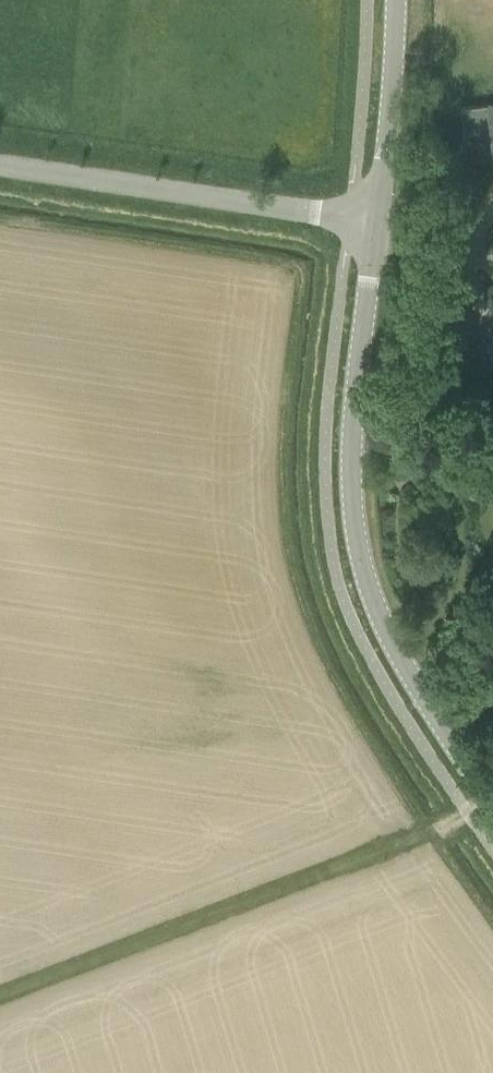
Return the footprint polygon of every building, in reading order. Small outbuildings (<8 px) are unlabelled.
[(485,102),(461,108),(468,158),(491,155),(492,168),(492,101),(485,102)]
